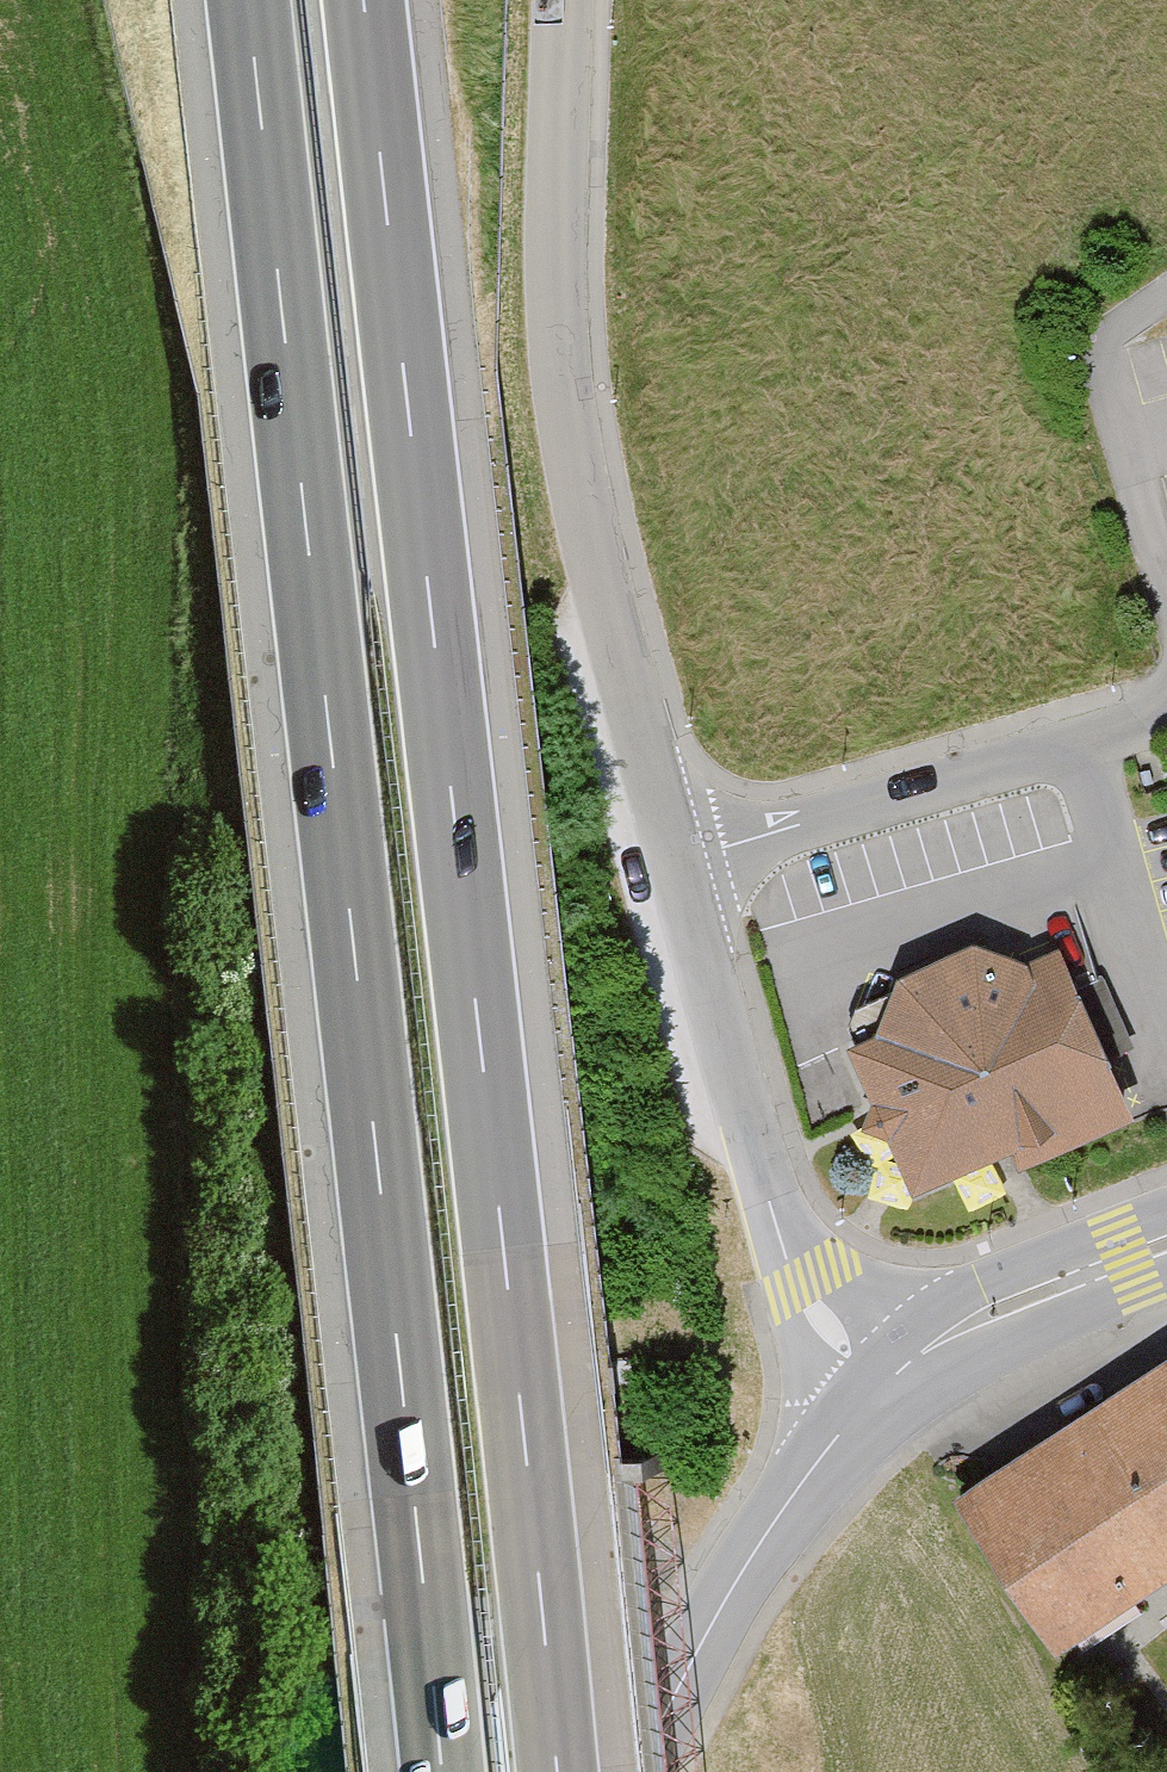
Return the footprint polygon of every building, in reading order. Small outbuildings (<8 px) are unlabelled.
[(1043,956),(1011,969),(960,951),(879,984),(860,1037),(831,1049),(893,1198),(997,1154),(1003,1170),(1114,1124),(1043,956)] [(935,1503),(1038,1660),(1166,1577),(1166,1353),(935,1503)]
